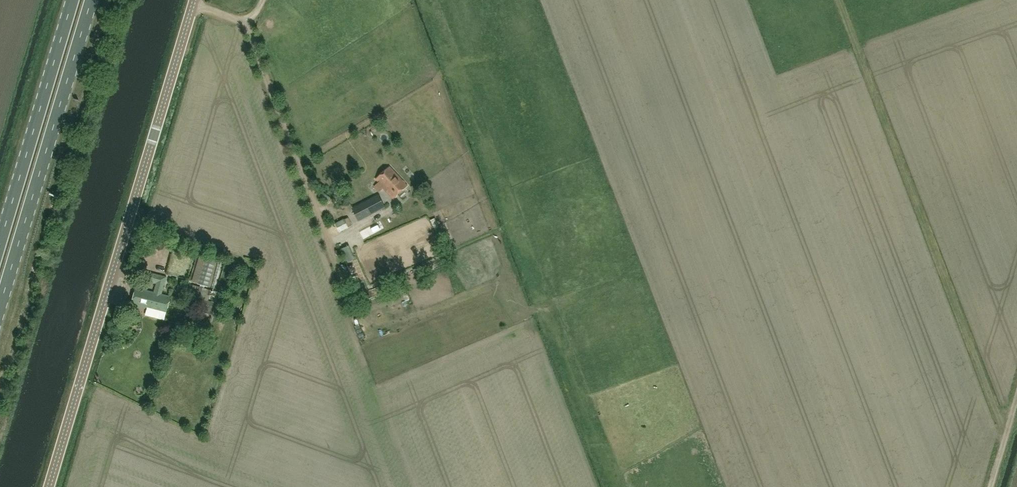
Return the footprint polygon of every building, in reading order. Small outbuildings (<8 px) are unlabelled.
[(390,166),(376,180),(379,183),(376,186),(381,191),(384,188),(394,199),(408,186),(390,166)] [(359,222),(367,218),(385,209),(378,195),(360,204),(352,208),(359,222)] [(352,225),(349,218),(345,219),(344,219),(335,224),(340,233),(349,228),(348,227),(352,225)] [(149,239),(143,237),(141,249),(147,250),(149,239)] [(194,282),(211,288),(219,260),(202,255),(194,282)] [(166,278),(162,277),(147,273),(145,281),(155,283),(153,293),(135,288),(130,304),(165,313),(169,297),(161,295),(163,285),(165,285),(166,278)] [(210,311),(213,302),(208,301),(211,290),(206,289),(192,285),(187,304),(195,306),(210,311)]
